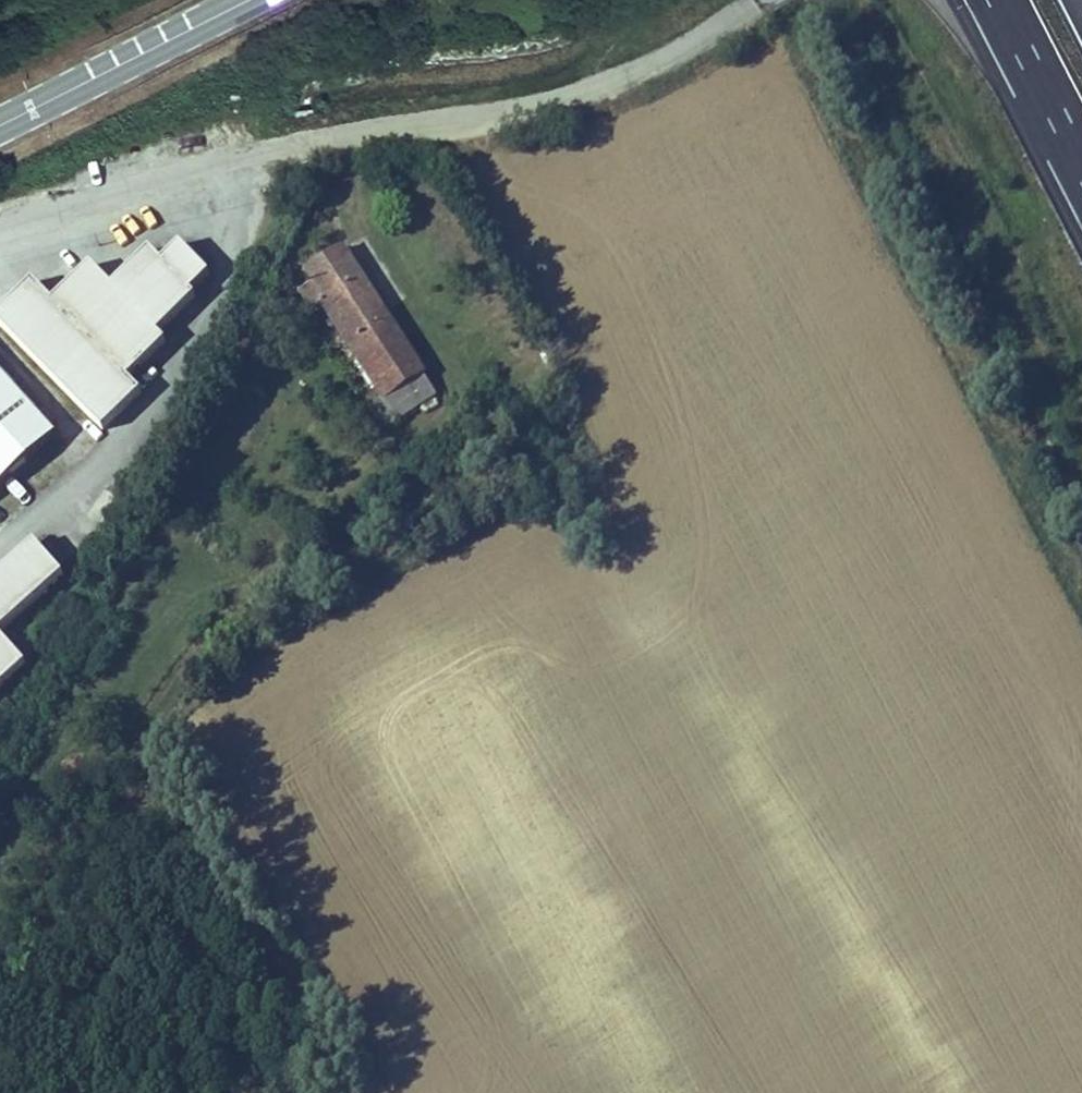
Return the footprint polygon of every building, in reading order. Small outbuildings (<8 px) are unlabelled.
[(0,318),(0,328),(102,433),(142,394),(130,381),(168,344),(161,336),(199,299),(193,294),(210,278),(182,250),(163,268),(150,255),(115,289),(93,267),(54,305),(34,285),(0,318)] [(382,324),(337,250),(305,271),(311,283),(299,291),(312,309),(324,303),(349,344),(382,324)] [(382,324),(349,344),(385,399),(417,379),(382,324)] [(56,437),(0,375),(0,487),(56,437)] [(433,405),(417,379),(385,399),(402,425),(433,405)] [(383,437),(402,425),(385,399),(367,411),(383,437)] [(33,548),(0,577),(0,635),(62,580),(33,548)] [(24,667),(0,640),(0,688),(24,667)]
